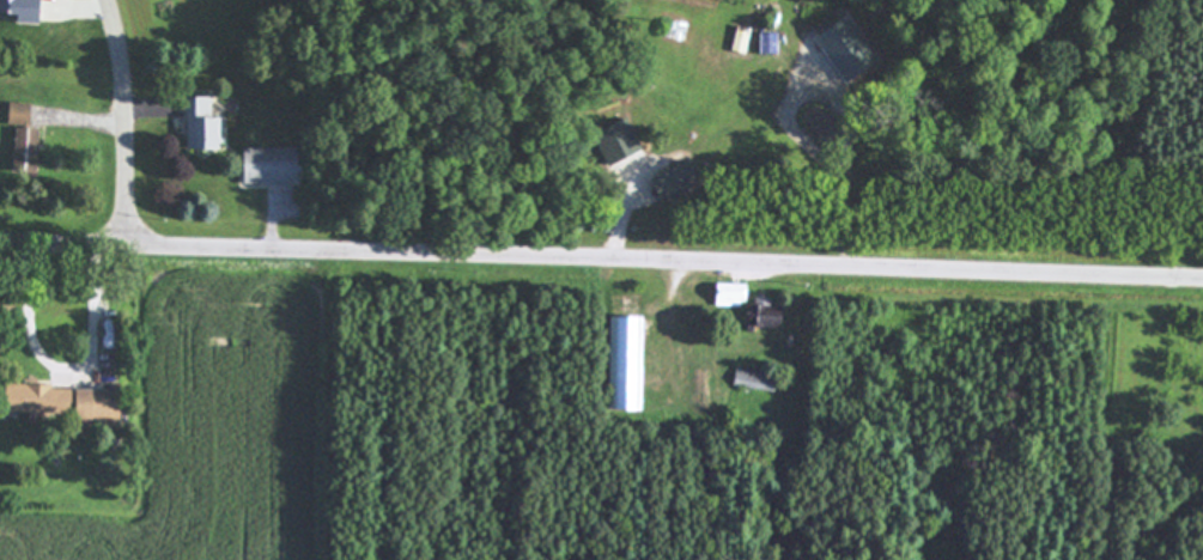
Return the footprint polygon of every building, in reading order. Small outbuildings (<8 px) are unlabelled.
[(21,13),(21,23),(44,23),(44,0),(0,0),(0,12),(21,13)] [(846,83),(880,63),(853,15),(819,35),(846,83)] [(225,148),(224,117),(214,118),(214,96),(189,97),(190,149),(225,148)] [(41,129),(32,128),(34,103),(12,102),(11,125),(18,125),(15,172),(39,173),(41,129)] [(643,153),(633,123),(599,134),(609,164),(643,153)] [(244,148),(245,184),(299,183),(299,147),(244,148)] [(662,200),(702,184),(693,161),(653,177),(662,200)] [(749,305),(750,284),(717,283),(716,304),(749,305)] [(752,304),(752,325),(786,326),(786,304),(752,304)] [(608,410),(634,410),(634,390),(642,390),(643,317),(610,317),(608,410)] [(779,375),(739,366),(735,384),(775,392),(779,375)] [(74,414),(75,388),(10,386),(9,412),(74,414)] [(79,389),(79,420),(123,421),(123,390),(79,389)]
